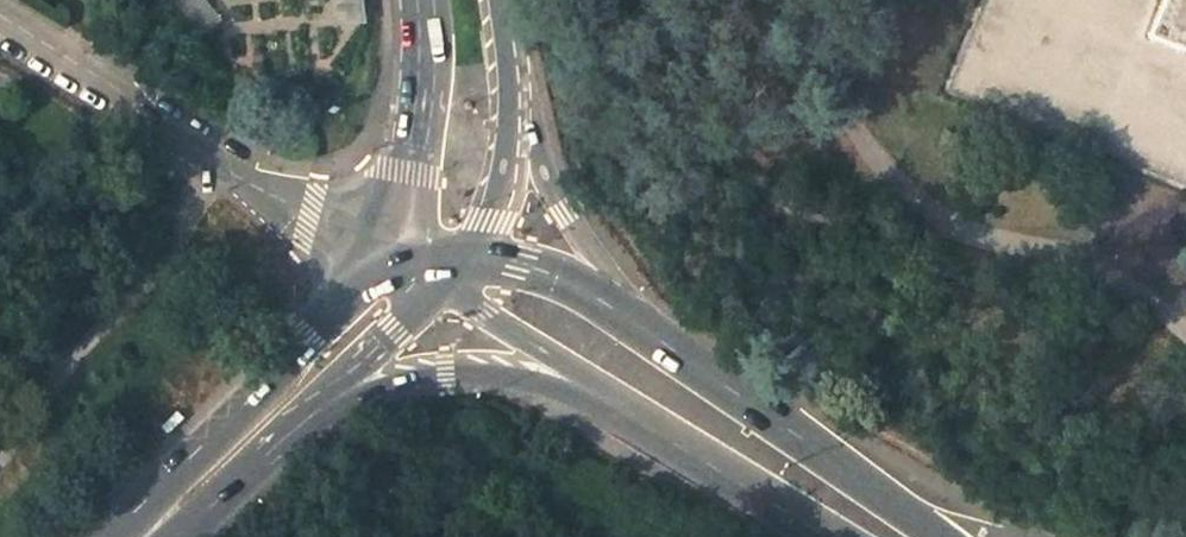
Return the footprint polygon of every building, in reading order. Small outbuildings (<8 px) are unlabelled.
[(934,77),(1185,182),(1185,0),(966,0),(934,77)]
